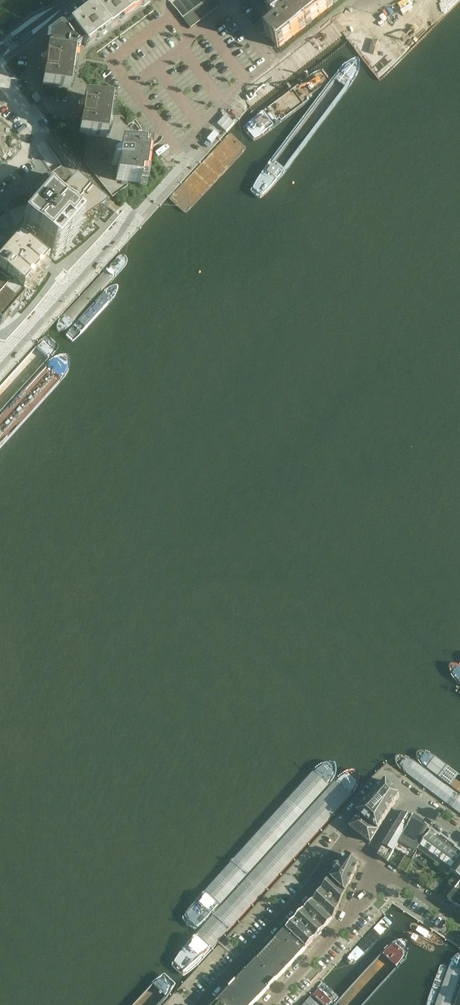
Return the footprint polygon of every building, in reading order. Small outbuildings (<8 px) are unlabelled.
[(124,0),(101,0),(92,7),(109,29),(132,11),(124,0)] [(132,11),(148,0),(124,0),(132,11)] [(175,9),(182,19),(187,15),(191,12),(196,8),(200,5),(205,2),(207,0),(168,0),(175,9)] [(205,2),(212,12),(217,8),(211,0),(207,0),(205,2)] [(266,32),(265,33),(278,48),(338,0),(305,0),(283,18),(276,8),(267,15),(275,24),(266,32)] [(205,2),(200,5),(208,15),(212,12),(205,2)] [(196,8),(203,18),(208,15),(200,5),(196,8)] [(71,27),(83,43),(86,47),(109,29),(92,7),(69,24),(70,26),(71,27)] [(203,18),(196,8),(191,12),(199,22),(203,18)] [(191,12),(187,15),(194,25),(199,22),(191,12)] [(187,15),(182,19),(190,29),(194,26),(194,25),(187,15)] [(74,51),(83,43),(71,27),(66,31),(60,31),(50,38),(49,50),(73,54),(74,51)] [(74,54),(73,54),(49,50),(46,50),(45,65),(40,64),(40,65),(39,66),(38,69),(40,70),(44,71),(42,86),(70,90),(74,54)] [(32,97),(36,103),(38,101),(40,100),(36,94),(33,96),(32,97)] [(75,117),(76,119),(80,119),(78,134),(106,138),(111,102),(83,98),(81,113),(77,113),(75,114),(75,117)] [(0,99),(0,118),(3,122),(12,115),(0,99)] [(112,162),(111,165),(113,167),(117,167),(115,181),(121,182),(122,182),(128,183),(131,183),(143,185),(148,152),(148,151),(147,151),(133,149),(120,147),(118,161),(114,160),(112,162)] [(26,238),(19,247),(37,263),(45,255),(50,260),(51,258),(71,236),(75,231),(77,233),(79,232),(78,232),(82,228),(83,227),(84,228),(85,227),(84,226),(89,220),(91,222),(92,221),(96,217),(97,216),(98,217),(99,216),(98,215),(102,209),(105,211),(106,210),(74,183),(73,184),(69,189),(68,189),(67,190),(68,190),(68,191),(63,196),(62,197),(57,202),(56,203),(56,204),(52,209),(51,209),(50,210),(47,206),(46,205),(21,233),(21,234),(26,238)] [(23,300),(21,298),(22,296),(24,292),(25,293),(26,293),(25,292),(26,291),(27,292),(27,291),(26,290),(28,288),(29,289),(30,288),(29,287),(32,284),(33,284),(33,283),(36,279),(37,280),(38,279),(37,278),(39,276),(39,277),(40,276),(39,276),(40,275),(41,275),(40,274),(44,271),(45,270),(37,263),(19,247),(17,245),(0,264),(0,327),(23,300)] [(399,797),(386,782),(357,813),(357,814),(370,824),(373,827),(377,822),(382,825),(384,822),(399,797)] [(377,855),(388,862),(395,849),(400,840),(413,818),(407,813),(403,814),(377,855)] [(357,814),(347,825),(348,825),(350,827),(370,843),(376,834),(382,825),(377,822),(373,827),(370,824),(357,814)] [(400,840),(395,849),(406,855),(398,869),(405,874),(413,860),(417,852),(416,851),(416,850),(426,838),(424,836),(428,829),(429,829),(424,825),(424,826),(413,818),(400,840)] [(426,838),(416,850),(416,851),(417,852),(413,860),(426,869),(436,868),(437,865),(449,874),(451,872),(459,861),(459,853),(455,849),(456,848),(450,843),(449,845),(446,842),(447,841),(440,836),(440,838),(431,831),(426,838)] [(358,864),(348,856),(345,856),(330,876),(347,890),(359,864),(358,864)] [(449,885),(455,890),(459,884),(459,861),(451,872),(456,876),(449,885)] [(333,920),(346,891),(347,890),(330,876),(312,901),(333,920)] [(436,893),(436,892),(446,880),(440,880),(440,882),(432,883),(428,887),(436,893)] [(455,890),(448,900),(459,908),(459,884),(455,890)] [(324,929),(333,920),(312,901),(304,911),(324,929)] [(324,929),(304,911),(303,910),(294,920),(314,939),(315,939),(324,929)] [(306,948),(314,939),(294,920),(286,929),(306,948)] [(306,948),(286,929),(285,930),(276,940),(275,941),(265,951),(264,952),(255,962),(254,963),(244,973),(243,974),(234,984),(233,985),(254,1004),(255,1003),(264,993),(265,992),(274,982),(275,982),(275,981),(285,971),(286,970),(295,959),(296,960),(296,959),(305,949),(306,948)] [(254,1004),(233,985),(229,989),(214,1004),(253,1004),(254,1004)]
